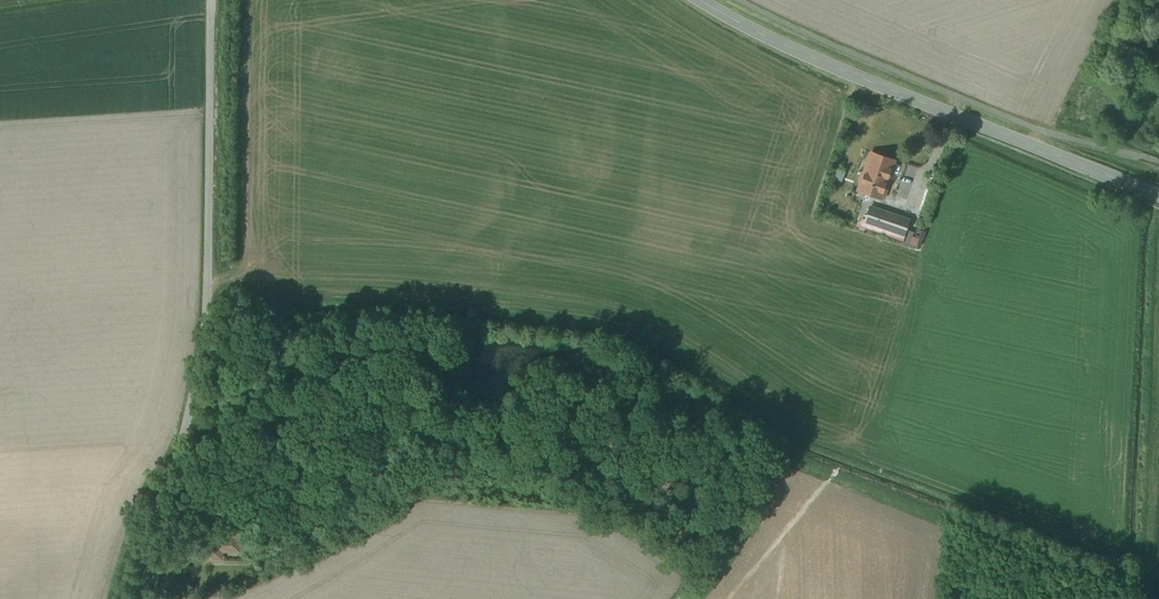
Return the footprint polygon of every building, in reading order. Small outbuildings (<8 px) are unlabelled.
[(893,160),(872,153),(865,174),(863,173),(860,182),(862,183),(859,190),(881,198),(881,196),(883,197),(886,189),(884,188),(893,160)] [(909,220),(870,207),(865,221),(904,234),(909,220)] [(228,532),(207,532),(207,538),(206,538),(206,558),(222,559),(222,552),(240,552),(240,543),(247,544),(247,530),(228,530),(228,532)] [(185,550),(169,549),(168,558),(185,558),(185,550)]
